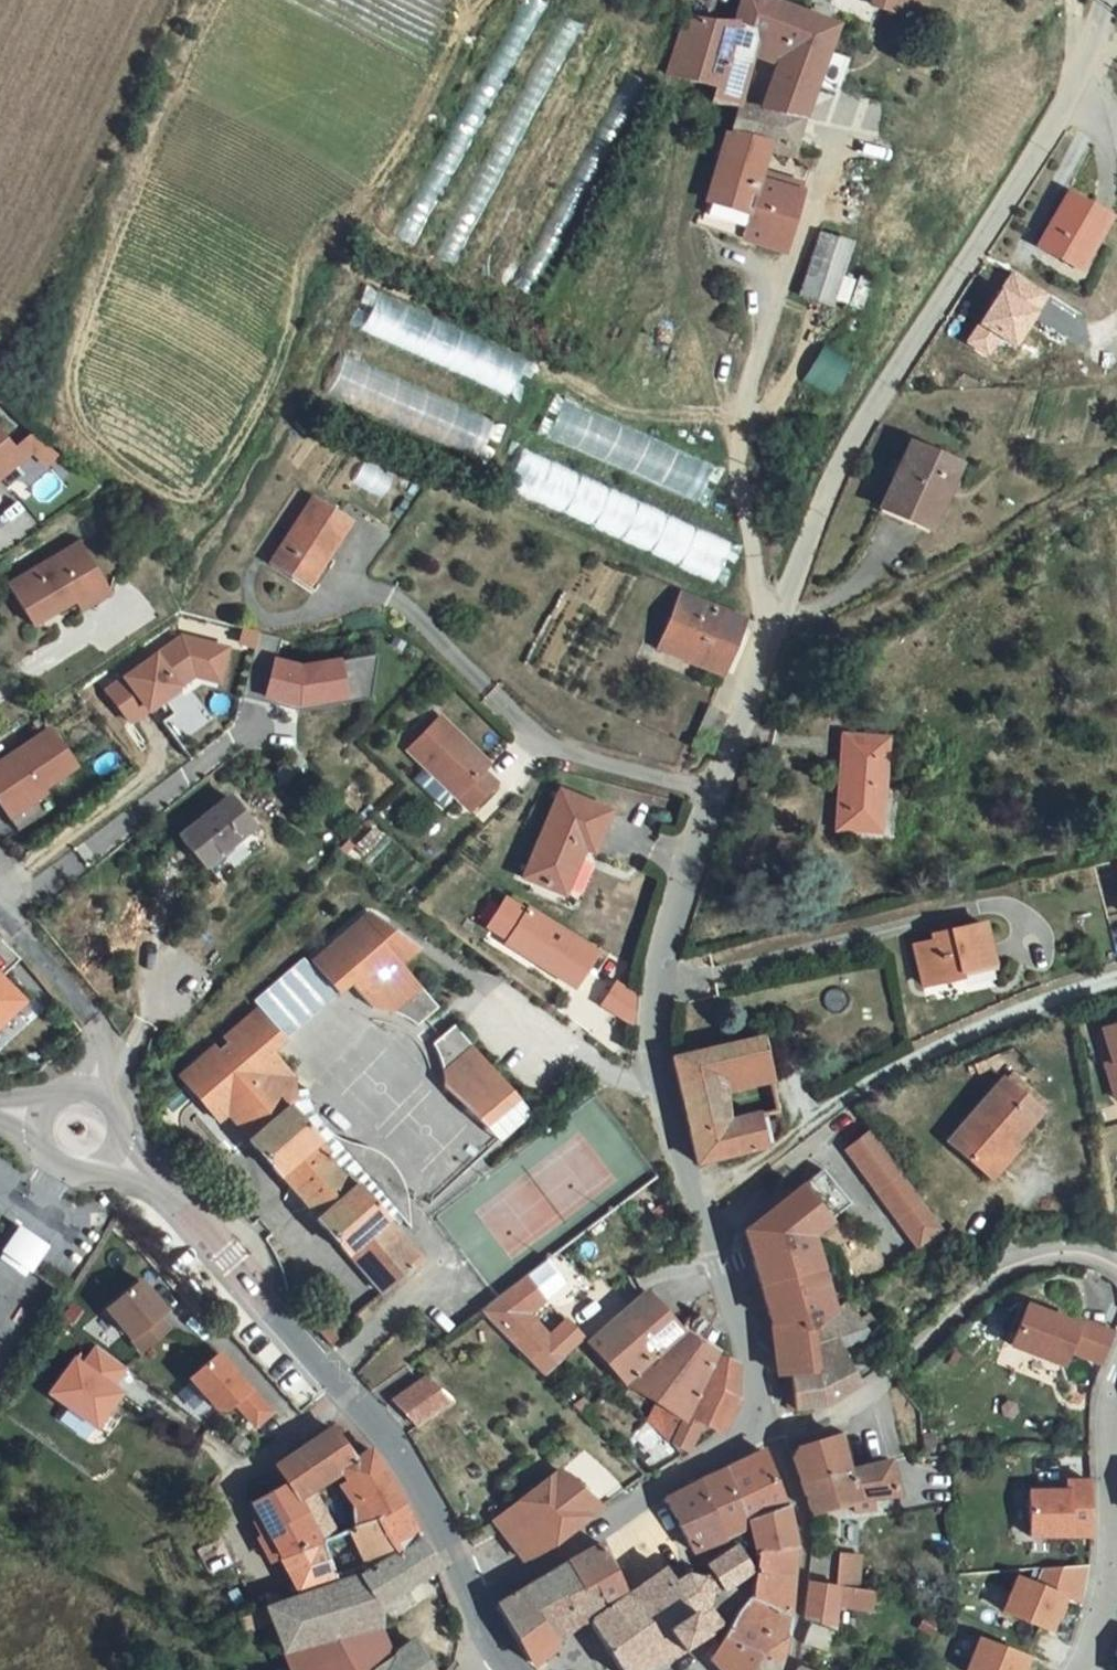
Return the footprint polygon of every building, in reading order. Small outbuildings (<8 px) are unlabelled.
[(763,45),(770,17),(797,25),(787,48),(775,84),(819,86),(825,68),(825,67),(837,34),(844,12),(843,4),(831,0),(746,0),(745,5),(699,0),(695,0),(677,57),(726,70),(721,85),(750,90),(751,85),(763,45)] [(770,17),(763,45),(787,48),(797,25),(770,17)] [(858,42),(837,34),(825,67),(825,68),(846,76),(858,42)] [(755,189),(751,216),(767,222),(781,162),(771,159),(780,122),(807,124),(819,86),(775,84),(751,85),(750,90),(721,180),(755,189)] [(803,218),(823,173),(781,162),(767,222),(796,233),(803,218)] [(755,189),(721,180),(715,205),(751,216),(755,189)] [(1116,227),(1116,200),(1088,184),(1058,235),(1100,259),(1116,227)] [(865,224),(833,215),(813,276),(845,286),(865,224)] [(451,265),(468,235),(449,224),(432,254),(451,265)] [(1045,295),(1012,274),(969,342),(989,355),(1002,335),(1015,343),(1045,295)] [(359,331),(517,397),(532,362),(374,295),(359,331)] [(799,383),(827,397),(846,361),(818,347),(799,383)] [(488,459),(503,423),(339,356),(324,393),(488,459)] [(561,400),(545,439),(703,503),(719,465),(561,400)] [(28,438),(0,407),(0,462),(28,438)] [(901,504),(949,525),(977,461),(928,440),(901,504)] [(507,489),(717,581),(734,543),(524,451),(507,489)] [(332,482),(291,551),(319,567),(346,522),(360,498),(332,482)] [(346,522),(319,567),(332,575),(359,530),(346,522)] [(85,524),(15,566),(39,606),(75,585),(68,573),(93,559),(90,554),(100,547),(85,524)] [(110,562),(100,547),(90,554),(93,559),(68,573),(75,585),(79,593),(107,576),(110,562)] [(746,617),(743,615),(687,590),(662,648),(720,674),(746,617)] [(193,610),(110,670),(133,702),(205,650),(214,652),(224,619),(193,610)] [(230,621),(224,619),(214,652),(220,654),(230,621)] [(287,627),(263,627),(249,673),(304,690),(362,681),(356,644),(305,652),(282,649),(287,627)] [(383,640),(356,644),(362,681),(376,679),(383,640)] [(491,741),(443,699),(413,731),(471,783),(493,757),(483,748),(491,741)] [(0,750),(0,763),(33,808),(68,784),(55,766),(88,743),(61,706),(0,750)] [(857,825),(900,826),(906,753),(907,729),(864,728),(857,825)] [(190,815),(212,845),(259,805),(233,778),(190,815)] [(573,800),(537,882),(577,900),(595,856),(606,861),(624,822),(573,800)] [(356,903),(306,954),(336,987),(347,976),(394,928),(369,904),(366,903),(363,902),(361,902),(359,902),(356,903)] [(536,910),(513,946),(583,989),(605,954),(536,910)] [(933,932),(935,938),(916,942),(925,981),(964,972),(962,967),(995,959),(985,920),(933,932)] [(394,928),(347,976),(371,1002),(374,1000),(377,999),(380,998),(382,998),(386,997),(391,999),(394,1000),(396,1002),(398,1004),(408,1019),(429,999),(394,961),(410,945),(394,928)] [(1,973),(17,960),(3,942),(0,944),(0,972),(1,973)] [(335,989),(303,955),(256,1001),(286,1036),(335,989)] [(995,959),(962,967),(964,972),(996,965),(995,959)] [(633,992),(615,979),(599,1003),(632,1026),(633,992)] [(23,1006),(0,982),(0,1023),(23,1006)] [(291,1047),(253,1002),(190,1064),(185,1059),(176,1069),(174,1070),(172,1073),(172,1078),(192,1100),(217,1128),(229,1119),(256,1147),(285,1181),(288,1179),(322,1221),(320,1223),(347,1257),(351,1254),(359,1264),(355,1267),(383,1299),(421,1264),(394,1231),(400,1227),(405,1233),(406,1232),(408,1225),(409,1215),(408,1207),(405,1200),(401,1193),(395,1186),(392,1183),(385,1179),(379,1176),(374,1175),(362,1175),(357,1174),(351,1171),(345,1166),(341,1160),(339,1151),(339,1144),(341,1138),(342,1137),(343,1134),(342,1124),(341,1119),(338,1111),(332,1103),(329,1099),(321,1095),(315,1092),(313,1092),(309,1091),(298,1091),(297,1090),(298,1076),(280,1056),(291,1047)] [(436,1084),(472,1052),(448,1026),(429,1043),(435,1051),(438,1054),(440,1062),(441,1068),(440,1075),(438,1080),(436,1084)] [(688,1060),(692,1084),(726,1077),(779,1066),(773,1041),(688,1060)] [(485,1138),(521,1106),(472,1052),(436,1084),(485,1138)] [(729,1094),(783,1083),(779,1066),(726,1077),(729,1094)] [(702,1128),(735,1122),(729,1094),(726,1077),(692,1084),(696,1103),(702,1128)] [(963,1146),(1001,1178),(1055,1113),(1017,1081),(963,1146)] [(711,1161),(774,1148),(768,1120),(767,1116),(735,1122),(702,1128),(711,1161)] [(185,1125),(177,1132),(186,1143),(193,1135),(185,1125)] [(930,1243),(965,1287),(986,1267),(982,1261),(954,1226),(931,1199),(908,1169),(881,1135),(858,1153),(884,1185),(906,1213),(930,1243)] [(833,1172),(756,1230),(776,1289),(781,1302),(787,1323),(790,1346),(791,1369),(799,1368),(830,1364),(827,1339),(826,1319),(841,1308),(821,1240),(860,1211),(855,1203),(833,1172)] [(11,1227),(0,1243),(0,1255),(22,1271),(39,1246),(11,1227)] [(485,1314),(541,1372),(580,1335),(564,1318),(546,1332),(530,1315),(567,1285),(552,1266),(485,1314)] [(156,1311),(130,1282),(99,1309),(137,1351),(163,1328),(152,1315),(156,1311)] [(592,1341),(645,1294),(641,1287),(588,1336),(592,1341)] [(592,1341),(623,1375),(628,1368),(677,1329),(645,1294),(592,1341)] [(854,1342),(877,1329),(859,1295),(841,1308),(826,1319),(827,1339),(851,1331),(854,1342)] [(1103,1357),(1113,1330),(1078,1315),(1076,1321),(1026,1300),(1011,1335),(1060,1357),(1067,1342),(1103,1357)] [(628,1368),(623,1375),(688,1418),(691,1412),(694,1405),(714,1356),(703,1348),(718,1327),(701,1314),(684,1335),(677,1329),(628,1368)] [(330,1325),(321,1333),(330,1343),(339,1335),(330,1325)] [(879,1332),(884,1342),(890,1337),(885,1328),(879,1332)] [(830,1364),(799,1368),(802,1404),(824,1401),(840,1397),(855,1388),(864,1381),(862,1376),(856,1360),(854,1342),(851,1331),(827,1339),(830,1364)] [(96,1345),(83,1362),(113,1386),(126,1369),(96,1345)] [(44,1391),(90,1427),(119,1390),(113,1386),(83,1362),(72,1353),(44,1391)] [(239,1390),(207,1356),(180,1382),(208,1411),(218,1411),(226,1403),(247,1425),(248,1425),(262,1412),(240,1389),(239,1390)] [(694,1405),(691,1412),(688,1418),(677,1442),(689,1455),(716,1429),(719,1431),(729,1414),(735,1397),(737,1377),(738,1371),(737,1367),(714,1356),(694,1405)] [(424,1375),(389,1398),(413,1426),(452,1400),(424,1375)] [(839,1422),(849,1459),(852,1467),(860,1465),(846,1418),(839,1422)] [(839,1422),(795,1445),(807,1478),(823,1470),(849,1459),(839,1422)] [(354,1458),(331,1425),(311,1438),(270,1463),(261,1468),(273,1483),(287,1481),(295,1497),(307,1488),(326,1476),(354,1458)] [(665,1476),(689,1455),(677,1442),(663,1429),(640,1452),(665,1476)] [(719,1431),(716,1429),(689,1455),(693,1460),(705,1451),(714,1440),(719,1431)] [(942,1429),(932,1429),(932,1441),(943,1441),(942,1429)] [(370,1448),(354,1458),(326,1476),(354,1506),(351,1526),(399,1502),(370,1448)] [(725,1471),(736,1494),(769,1480),(761,1455),(752,1459),(725,1471)] [(852,1467),(849,1459),(823,1470),(807,1478),(808,1482),(815,1507),(826,1504),(857,1496),(863,1495),(876,1493),(901,1489),(893,1458),(860,1465),(852,1467)] [(593,1509),(555,1469),(542,1479),(582,1518),(593,1509)] [(748,1527),(747,1521),(736,1494),(725,1471),(699,1484),(722,1541),(748,1527)] [(1086,1494),(1087,1475),(1064,1473),(1064,1482),(1026,1479),(1023,1524),(1082,1529),(1085,1510),(1086,1494)] [(351,1526),(354,1506),(326,1476),(307,1488),(329,1536),(351,1526)] [(563,1534),(582,1518),(542,1479),(493,1517),(519,1559),(542,1548),(563,1534)] [(778,1511),(769,1480),(736,1494),(747,1521),(778,1511)] [(273,1483),(249,1496),(293,1584),(330,1572),(317,1542),(295,1497),(287,1481),(273,1483)] [(692,1552),(722,1541),(699,1484),(666,1500),(692,1552)] [(329,1536),(307,1488),(295,1497),(317,1542),(329,1536)] [(863,1495),(857,1496),(859,1507),(878,1504),(876,1493),(863,1495)] [(416,1536),(399,1502),(351,1526),(329,1536),(317,1542),(330,1572),(356,1564),(360,1567),(416,1536)] [(787,1545),(778,1511),(747,1521),(748,1527),(751,1555),(787,1545)] [(261,1602),(279,1645),(376,1618),(376,1599),(430,1563),(416,1536),(360,1567),(294,1592),(261,1602)] [(817,1571),(843,1575),(865,1580),(869,1548),(845,1545),(819,1542),(819,1545),(817,1571)] [(601,1544),(569,1561),(585,1584),(594,1580),(605,1598),(622,1588),(601,1544)] [(784,1611),(787,1545),(751,1555),(746,1574),(744,1594),(744,1599),(784,1611)] [(1070,1592),(1079,1551),(1033,1557),(1026,1574),(1008,1567),(995,1600),(1041,1618),(1054,1586),(1070,1592)] [(606,1605),(587,1617),(621,1669),(628,1669),(672,1646),(716,1615),(706,1601),(707,1599),(709,1592),(708,1585),(712,1582),(718,1588),(745,1572),(732,1552),(705,1568),(705,1569),(708,1572),(707,1576),(703,1578),(701,1576),(694,1572),(687,1571),(679,1574),(673,1579),(665,1568),(606,1605)] [(521,1588),(537,1611),(554,1634),(558,1632),(579,1615),(587,1617),(606,1605),(605,1598),(594,1580),(585,1584),(569,1561),(521,1588)] [(841,1593),(843,1575),(817,1571),(810,1607),(838,1617),(841,1593)] [(865,1580),(843,1575),(841,1593),(876,1598),(877,1583),(875,1582),(865,1580)] [(511,1626),(537,1611),(521,1588),(497,1602),(511,1626)] [(744,1599),(716,1637),(748,1649),(772,1656),(784,1611),(744,1599)] [(554,1634),(537,1611),(511,1626),(529,1656),(548,1642),(551,1647),(562,1639),(558,1632),(554,1634)] [(838,1623),(816,1614),(808,1634),(830,1643),(838,1623)] [(376,1618),(279,1645),(288,1668),(288,1669),(341,1669),(366,1661),(392,1646),(376,1618)] [(971,1618),(958,1652),(976,1659),(972,1669),(1009,1669),(1006,1668),(1018,1636),(971,1618)] [(366,1661),(372,1669),(431,1669),(409,1635),(392,1646),(366,1661)] [(748,1649),(716,1637),(705,1653),(720,1669),(738,1669),(748,1649)] [(258,1654),(266,1669),(278,1669),(279,1669),(270,1647),(258,1654)] [(772,1656),(748,1649),(738,1669),(767,1669),(772,1656)] [(366,1661),(341,1669),(372,1669),(366,1661)]
